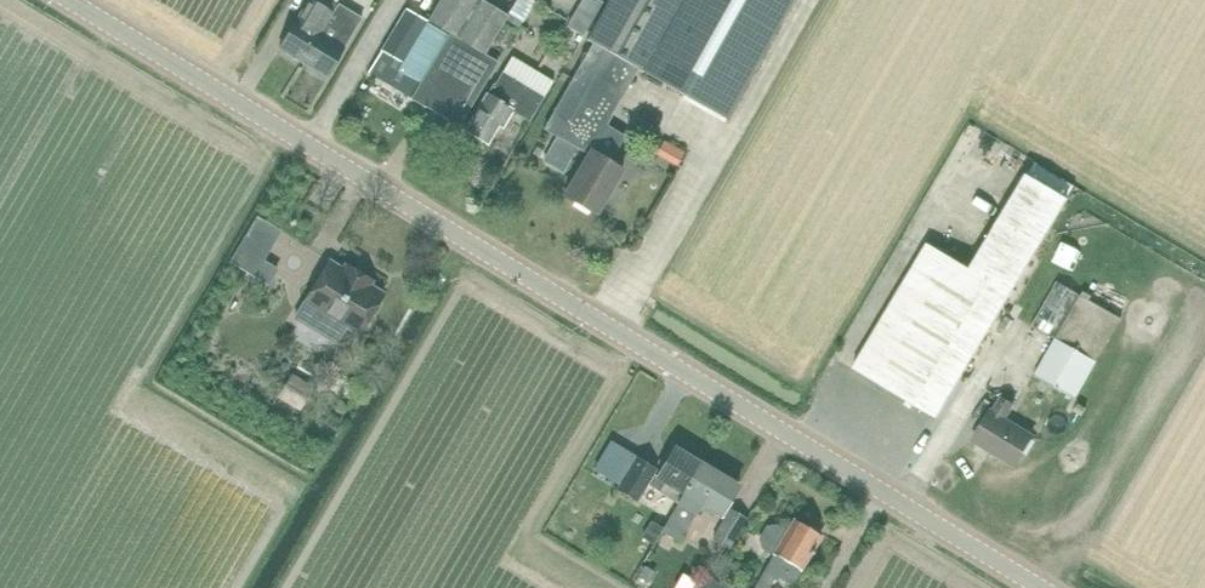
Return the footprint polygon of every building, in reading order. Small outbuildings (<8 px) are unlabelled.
[(333,13),(311,0),(310,0),(299,19),(297,18),(279,48),(304,63),(333,13)] [(506,14),(482,0),(439,0),(427,20),(450,33),(420,82),(412,76),(415,69),(404,62),(428,22),(407,8),(369,73),(460,128),(499,62),(485,54),(494,40),(508,15),(506,14)] [(587,39),(592,42),(543,129),(557,137),(544,161),(565,173),(578,149),(586,154),(572,177),(564,194),(596,214),(623,168),(611,161),(624,137),(606,126),(639,69),(728,119),(795,0),(609,0),(587,39)] [(329,77),(356,28),(362,17),(339,3),(333,13),(304,63),(329,77)] [(499,124),(500,124),(505,127),(513,112),(531,122),(545,97),(503,71),(490,96),(484,92),(462,129),(487,144),(499,124)] [(656,155),(677,167),(685,153),(664,141),(656,155)] [(938,420),(1074,190),(1076,187),(1035,161),(971,267),(928,241),(852,369),(915,406),(938,420)] [(242,237),(229,260),(268,283),(278,267),(263,258),(267,251),(242,237)] [(342,266),(332,259),(295,319),(336,345),(345,330),(357,337),(386,292),(373,284),(375,281),(345,262),(342,266)] [(1125,280),(1110,306),(1125,315),(1133,300),(1140,288),(1125,280)] [(1058,282),(1032,327),(1055,340),(1035,377),(1077,399),(1123,318),(1088,298),(1058,282)] [(277,399),(301,412),(316,386),(292,372),(277,399)] [(1036,435),(1010,418),(1008,418),(1016,404),(1002,396),(995,410),(993,408),(974,441),(1017,465),(1036,435)] [(679,504),(702,464),(675,447),(659,470),(637,455),(618,490),(639,502),(649,486),(678,504),(679,504)] [(702,506),(721,518),(739,486),(702,464),(679,504),(678,504),(664,527),(662,531),(680,542),(702,506)] [(748,520),(730,509),(712,538),(731,549),(748,520)] [(822,536),(794,518),(788,532),(778,526),(768,527),(760,539),(764,548),(774,554),(754,587),(769,587),(774,580),(777,581),(778,578),(789,584),(795,582),(801,571),(822,536)] [(662,531),(664,527),(651,520),(641,537),(653,544),(662,531)] [(648,583),(654,572),(645,567),(639,578),(648,583)] [(709,576),(702,587),(729,587),(709,576)]
